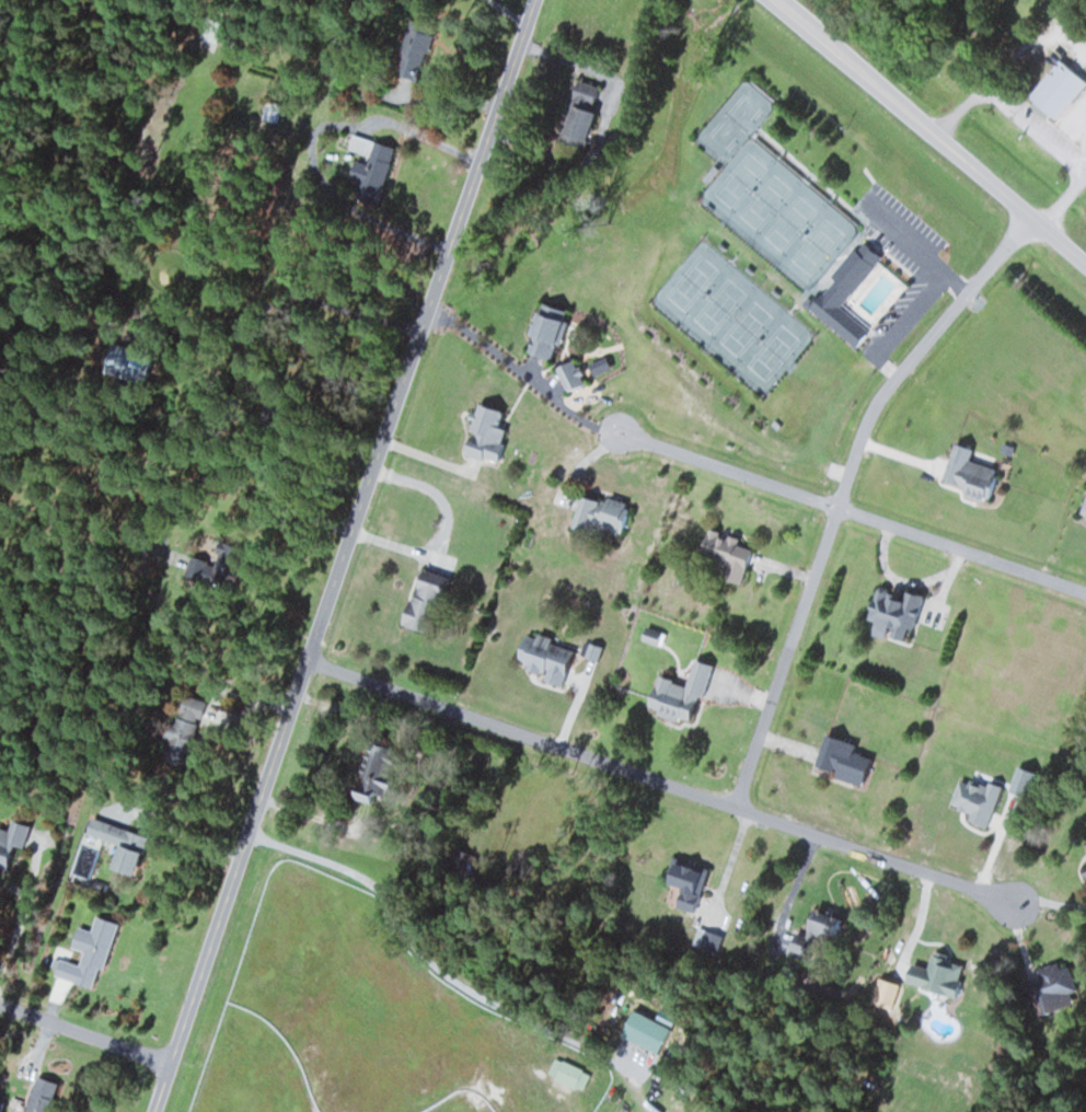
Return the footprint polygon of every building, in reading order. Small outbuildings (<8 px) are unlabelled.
[(414,79),(433,32),(411,22),(391,70),(414,79)] [(1051,120),(1085,84),(1059,60),(1025,95),(1051,120)] [(598,87),(575,80),(556,143),(580,150),(598,87)] [(275,122),(281,110),(267,104),(261,116),(275,122)] [(376,205),(390,146),(350,136),(347,150),(366,155),(364,161),(353,158),(347,180),(357,182),(353,199),(376,205)] [(854,347),(868,331),(838,307),(879,259),(858,241),(804,306),(854,347)] [(528,353),(550,359),(563,309),(542,303),(528,353)] [(131,375),(131,344),(104,344),(104,375),(131,375)] [(564,386),(579,380),(571,359),(556,365),(564,386)] [(500,408),(470,404),(464,456),(496,460),(500,428),(497,428),(500,408)] [(984,496),(992,467),(966,459),(969,448),(954,444),(942,484),(984,496)] [(580,495),(573,524),(618,536),(627,503),(604,497),(603,501),(580,495)] [(738,536),(704,527),(697,554),(725,561),(720,579),(740,584),(750,549),(736,545),(738,536)] [(398,623),(425,633),(444,577),(417,568),(398,623)] [(906,643),(920,595),(906,591),(904,599),(878,592),(866,632),(906,643)] [(641,638),(653,642),(656,631),(652,629),(650,635),(642,632),(641,638)] [(521,667),(547,675),(545,682),(561,687),(572,650),(545,642),(546,638),(523,631),(514,659),(523,662),(521,667)] [(689,724),(710,665),(693,659),(683,685),(655,675),(643,708),(689,724)] [(165,740),(187,747),(203,700),(180,693),(165,740)] [(853,744),(827,735),(815,769),(859,785),(869,757),(851,750),(853,744)] [(394,749),(369,741),(349,797),(374,805),(394,749)] [(951,807),(970,811),(968,822),(988,827),(998,786),(958,777),(951,807)] [(114,841),(106,868),(131,874),(142,831),(111,822),(114,809),(103,807),(99,820),(90,817),(85,833),(114,841)] [(12,820),(8,831),(0,828),(0,868),(10,871),(26,825),(12,820)] [(707,866),(669,856),(662,883),(677,887),(672,906),(695,912),(707,866)] [(812,947),(842,935),(830,907),(801,920),(812,947)] [(113,922),(93,916),(89,930),(75,926),(69,947),(82,950),(77,965),(56,959),(51,976),(94,988),(113,922)] [(954,997),(963,963),(930,955),(927,968),(907,963),(902,983),(954,997)] [(1066,961),(1035,970),(1037,976),(1024,980),(1035,1015),(1078,1002),(1066,961)] [(546,1077),(582,1090),(589,1071),(553,1058),(546,1077)] [(23,1111),(46,1111),(54,1082),(32,1076),(23,1111)]
